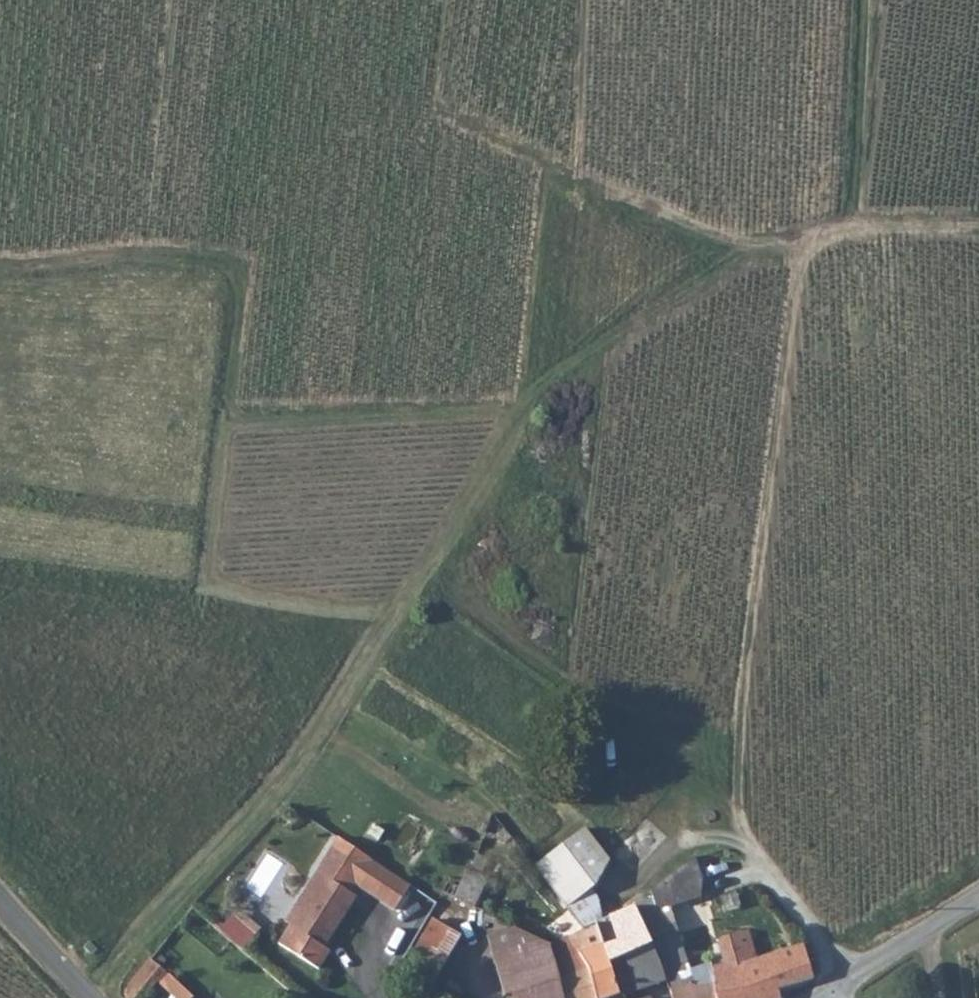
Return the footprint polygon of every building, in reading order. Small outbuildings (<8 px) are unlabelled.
[(566,909),(596,890),(609,864),(583,833),(534,867),(566,909)] [(413,886),(337,842),(316,878),(322,882),(293,931),(281,950),(321,975),(332,955),(327,952),(356,902),(351,899),(357,887),(399,912),(413,886)] [(650,894),(700,877),(694,861),(651,888),(650,894)] [(494,882),(476,872),(472,880),(487,894),(494,882)] [(650,894),(653,900),(659,913),(701,898),(703,885),(700,877),(650,894)] [(287,927),(293,931),(322,882),(316,878),(287,927)] [(472,880),(460,900),(478,909),(487,894),(472,880)] [(574,918),(610,907),(596,890),(566,909),(574,918)] [(701,898),(659,913),(665,929),(674,927),(684,951),(714,942),(701,898)] [(684,951),(674,927),(665,929),(659,913),(653,900),(617,916),(613,918),(596,927),(607,964),(621,997),(626,997),(667,984),(670,995),(697,987),(694,973),(684,951)] [(617,916),(610,907),(574,918),(583,931),(596,927),(613,918),(617,916)] [(433,978),(454,934),(422,919),(402,964),(433,978)] [(516,931),(487,939),(505,997),(530,997),(528,993),(559,984),(558,980),(555,968),(550,956),(547,949),(542,945),(516,931)] [(716,981),(719,997),(781,997),(779,992),(814,982),(804,948),(759,960),(753,941),(729,947),(724,955),(728,970),(713,973),(716,981)] [(558,980),(587,970),(578,956),(568,942),(550,947),(547,949),(550,956),(555,968),(558,980)] [(607,964),(596,949),(578,956),(587,970),(589,969),(607,964)] [(170,977),(153,959),(131,984),(129,989),(127,995),(127,997),(150,997),(170,977)] [(589,969),(600,997),(621,997),(607,964),(589,969)] [(711,983),(716,981),(713,973),(712,968),(694,973),(697,987),(701,986),(706,984),(711,983)] [(589,969),(587,970),(558,980),(559,984),(564,997),(600,997),(589,969)] [(701,986),(697,987),(670,995),(671,997),(719,997),(716,981),(711,983),(706,984),(701,986)] [(559,984),(528,993),(530,997),(564,997),(559,984)]
